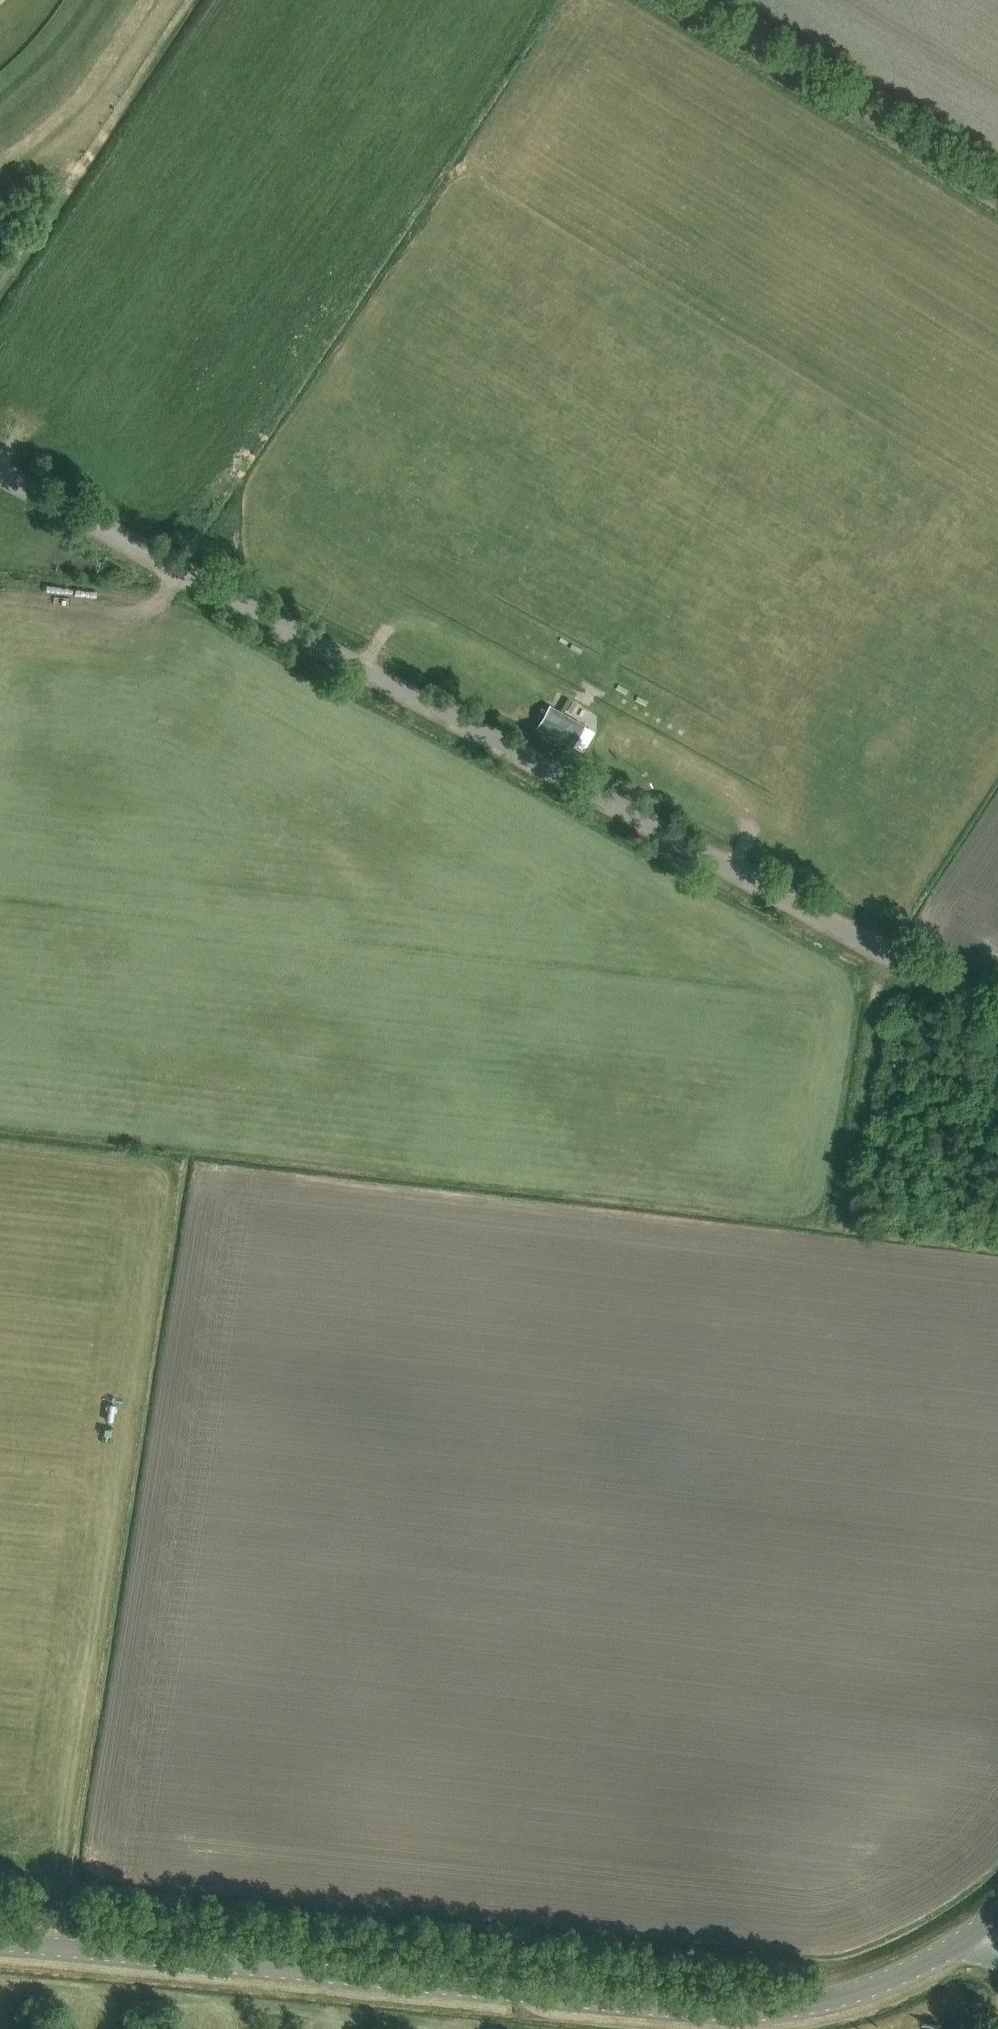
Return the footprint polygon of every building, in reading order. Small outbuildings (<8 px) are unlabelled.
[(585,724),(549,705),(536,728),(572,748),(585,724)]
